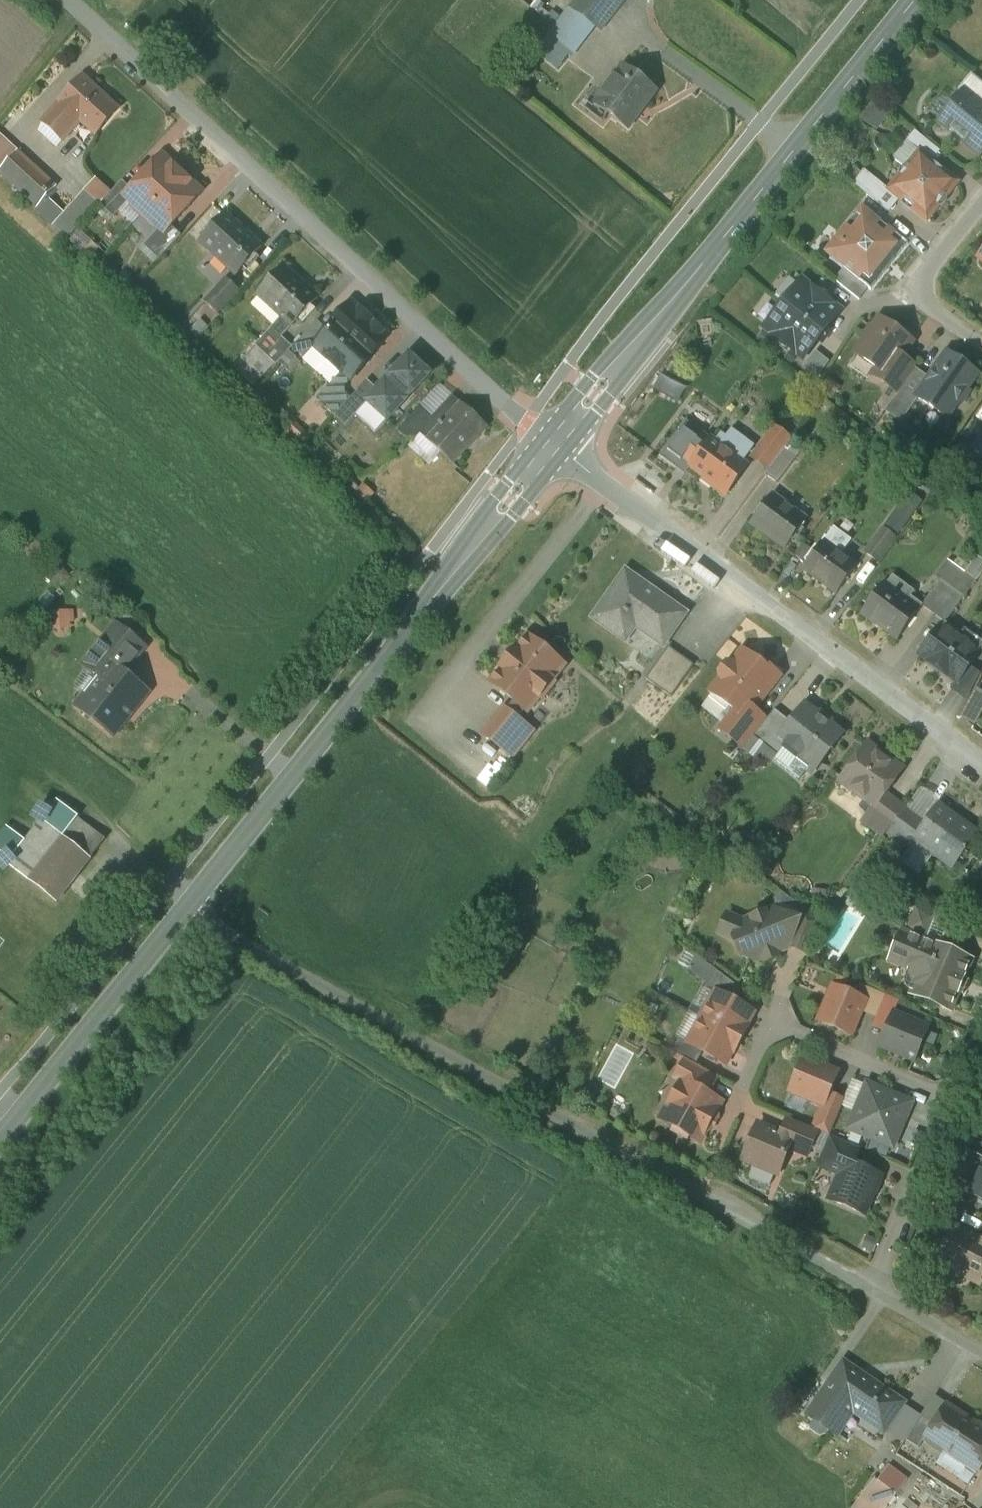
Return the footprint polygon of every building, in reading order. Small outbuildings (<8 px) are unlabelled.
[(571,7),(597,27),(601,30),(623,0),(576,0),(571,7)] [(597,27),(571,7),(547,39),(573,59),(597,27)] [(624,67),(596,104),(629,128),(657,91),(624,67)] [(972,73),(959,89),(963,93),(964,92),(981,106),(981,82),(972,73)] [(119,110),(84,77),(61,102),(61,103),(44,122),(64,141),(82,122),(96,135),(119,110)] [(940,121),(972,147),(974,144),(981,150),(981,106),(964,92),(963,93),(940,121)] [(877,99),(865,118),(885,130),(896,111),(877,99)] [(926,139),(916,131),(907,141),(917,149),(926,139)] [(18,152),(0,135),(0,171),(18,152)] [(920,151),(890,190),(928,220),(958,182),(920,151)] [(18,152),(0,171),(0,172),(38,207),(57,187),(18,152)] [(132,189),(128,194),(132,199),(136,202),(136,210),(141,214),(143,217),(183,174),(163,156),(132,189)] [(887,187),(865,170),(862,173),(853,166),(845,176),(875,201),(887,187)] [(183,174),(143,217),(146,220),(147,219),(151,223),(159,223),(163,226),(167,231),(172,226),(203,193),(183,174)] [(84,194),(98,206),(110,192),(96,180),(84,194)] [(123,181),(101,205),(115,218),(132,199),(128,194),(132,189),(123,181)] [(98,206),(84,194),(66,215),(55,227),(69,239),(98,206)] [(55,227),(66,215),(50,201),(40,214),(55,227)] [(909,244),(863,206),(825,253),(844,268),(869,288),(872,290),(909,244)] [(226,214),(201,241),(238,275),(263,248),(226,214)] [(163,226),(145,246),(160,260),(182,236),(172,226),(167,231),(163,226)] [(318,300),(283,268),(258,295),(293,327),(318,300)] [(869,288),(844,268),(835,280),(860,300),(869,288)] [(228,279),(206,302),(218,313),(239,290),(228,279)] [(801,280),(764,328),(804,359),(818,342),(822,345),(831,334),(827,331),(842,312),(801,280)] [(336,320),(338,322),(328,332),(315,347),(316,348),(343,372),(351,380),(351,379),(352,380),(377,353),(376,352),(389,338),(351,303),(336,320)] [(282,338),(290,329),(281,319),(272,329),(282,338)] [(912,341),(881,319),(876,327),(871,327),(864,337),(866,341),(857,354),(879,369),(875,376),(883,381),(887,375),(888,376),(902,356),(912,341)] [(208,327),(200,320),(190,332),(197,339),(208,327)] [(328,332),(317,322),(304,337),(315,347),(328,332)] [(282,338),(272,329),(255,347),(276,366),(293,348),(282,338)] [(304,337),(293,348),(305,360),(316,348),(315,347),(304,337)] [(276,366),(255,347),(235,369),(256,388),(276,366)] [(816,352),(801,372),(816,383),(831,363),(816,352)] [(977,373),(948,353),(931,378),(918,397),(919,398),(947,417),(957,401),(961,404),(970,391),(966,389),(977,373)] [(916,366),(902,356),(888,376),(887,375),(883,381),(898,392),(915,368),(916,366)] [(410,357),(392,376),(393,378),(388,384),(387,382),(379,391),(369,402),(388,420),(406,400),(405,399),(410,393),(412,394),(430,375),(410,357)] [(931,378),(915,368),(898,392),(896,397),(912,408),(919,398),(918,397),(931,378)] [(343,372),(317,399),(335,416),(343,407),(351,398),(342,389),(351,380),(343,372)] [(368,380),(351,398),(363,408),(369,402),(379,391),(368,380)] [(433,418),(420,432),(421,433),(454,463),(487,427),(453,396),(433,418)] [(363,408),(351,398),(343,407),(355,417),(363,408)] [(420,407),(399,431),(413,443),(421,433),(420,432),(433,418),(420,407)] [(687,420),(659,457),(685,475),(690,467),(712,439),(687,420)] [(312,439),(296,425),(285,438),(300,452),(312,439)] [(775,429),(754,457),(770,469),(784,450),(791,441),(775,429)] [(751,445),(734,433),(723,447),(741,460),(752,446),(751,445)] [(723,447),(712,439),(690,467),(711,483),(710,485),(725,496),(748,465),(741,460),(723,447)] [(770,469),(766,474),(778,483),(796,458),(784,450),(770,469)] [(374,494),(363,485),(354,495),(365,504),(374,494)] [(787,506),(773,495),(752,524),(786,548),(807,520),(803,517),(810,508),(794,496),(787,506)] [(884,529),(866,553),(878,562),(896,537),(884,529)] [(824,542),(804,569),(837,594),(858,567),(837,551),(842,544),(830,535),(825,542),(824,542)] [(965,575),(975,582),(981,573),(981,562),(977,558),(965,575)] [(936,576),(942,580),(953,588),(965,596),(975,582),(965,575),(947,562),(936,576)] [(63,570),(56,576),(63,585),(70,579),(63,570)] [(655,594),(627,574),(628,573),(627,572),(595,618),(616,634),(630,614),(640,622),(637,626),(664,645),(686,614),(655,592),(655,594)] [(942,580),(923,606),(935,614),(953,588),(942,580)] [(919,609),(885,584),(862,614),(877,625),(878,624),(898,639),(923,606),(923,605),(919,609)] [(953,588),(935,614),(946,622),(965,596),(953,588)] [(73,610),(52,611),(52,630),(74,629),(73,610)] [(146,648),(116,624),(84,665),(101,678),(113,663),(126,673),(146,648)] [(977,652),(942,627),(921,656),(956,681),(966,667),(977,652)] [(528,637),(520,648),(519,647),(500,671),(501,671),(492,682),(515,700),(507,710),(518,720),(527,710),(528,711),(564,666),(528,637)] [(669,647),(647,679),(672,697),(695,665),(669,647)] [(758,662),(743,651),(733,664),(728,665),(721,673),(722,679),(712,692),(737,711),(745,718),(753,709),(765,693),(767,693),(780,676),(760,660),(758,662)] [(126,673),(113,663),(101,678),(78,707),(111,733),(134,704),(137,706),(149,692),(126,673)] [(950,689),(964,699),(980,677),(966,667),(956,681),(950,689)] [(977,690),(959,714),(973,724),(981,712),(981,694),(977,690)] [(792,723),(779,738),(787,744),(783,749),(813,773),(843,735),(829,725),(832,721),(821,712),(818,716),(805,706),(792,723)] [(745,718),(737,711),(722,730),(745,748),(753,738),(767,720),(753,709),(745,718)] [(507,710),(506,710),(486,735),(502,747),(521,722),(518,720),(507,710)] [(767,720),(753,738),(777,757),(783,749),(787,744),(779,738),(792,723),(775,710),(767,720)] [(521,722),(502,747),(514,757),(534,732),(521,722)] [(885,758),(867,745),(841,781),(875,806),(876,807),(885,794),(901,773),(885,761),(885,758)] [(470,752),(464,760),(487,776),(493,768),(470,752)] [(885,794),(876,807),(875,806),(863,823),(883,837),(887,832),(905,808),(885,794)] [(28,880),(78,817),(56,800),(25,839),(10,859),(7,863),(28,880)] [(926,822),(917,835),(919,836),(956,863),(967,848),(966,847),(976,833),(938,806),(926,822)] [(905,808),(887,832),(910,849),(919,836),(917,835),(926,822),(906,807),(905,808)] [(78,817),(28,880),(57,902),(106,839),(78,817)] [(10,859),(25,839),(8,826),(0,837),(0,851),(10,859)] [(822,921),(803,907),(797,921),(799,922),(789,946),(809,954),(822,921)] [(797,921),(772,910),(743,922),(729,916),(721,934),(736,940),(741,954),(758,961),(788,949),(789,946),(799,922),(797,921)] [(935,917),(918,910),(909,930),(922,936),(928,934),(935,917)] [(972,932),(951,923),(942,944),(963,953),(972,932)] [(970,962),(904,934),(893,960),(911,968),(913,966),(918,977),(920,978),(914,993),(951,1009),(958,992),(959,992),(964,979),(963,978),(970,962)] [(739,987),(717,971),(707,989),(716,994),(717,993),(731,1001),(739,987)] [(886,995),(861,985),(856,996),(866,1000),(862,1012),(876,1018),(886,995)] [(856,996),(833,986),(819,1020),(852,1034),(862,1012),(866,1000),(856,996)] [(731,1001),(717,993),(716,994),(703,1018),(741,1039),(746,1031),(744,1030),(754,1013),(731,1001)] [(886,1001),(878,1020),(889,1025),(894,1013),(897,1005),(886,1001)] [(928,1027),(894,1013),(889,1025),(880,1046),(914,1061),(928,1027)] [(741,1039),(703,1018),(689,1042),(689,1043),(703,1051),(725,1064),(735,1046),(737,1047),(741,1039)] [(689,1042),(681,1038),(673,1052),(688,1060),(696,1064),(703,1051),(689,1043),(689,1042)] [(839,1072),(805,1058),(791,1091),(823,1105),(825,1106),(829,1095),(839,1072)] [(696,1064),(688,1060),(687,1062),(686,1061),(676,1078),(685,1084),(686,1083),(709,1095),(718,1079),(716,1078),(717,1076),(696,1064)] [(709,1095),(686,1083),(685,1084),(676,1101),(672,1099),(661,1119),(676,1127),(674,1130),(687,1138),(689,1134),(701,1141),(707,1130),(711,1129),(717,1118),(716,1113),(722,1102),(709,1095)] [(912,1103),(868,1084),(849,1129),(893,1147),(912,1103)] [(845,1101),(829,1095),(825,1106),(823,1105),(813,1129),(819,1131),(830,1135),(845,1101)] [(813,1129),(788,1118),(781,1134),(793,1139),(789,1149),(808,1157),(819,1131),(813,1129)] [(781,1134),(770,1130),(765,1132),(757,1129),(744,1159),(778,1174),(789,1149),(793,1139),(781,1134)] [(860,1148),(830,1136),(819,1163),(831,1169),(831,1171),(840,1175),(846,1161),(853,1164),(860,1148)] [(853,1164),(846,1161),(840,1175),(830,1200),(865,1214),(881,1176),(853,1164)] [(972,1192),(981,1197),(981,1172),(972,1192)] [(955,1227),(938,1261),(978,1282),(981,1275),(981,1241),(955,1227)] [(902,1403),(844,1364),(809,1416),(832,1432),(849,1407),(860,1414),(861,1412),(885,1428),(902,1403)] [(947,1404),(935,1395),(923,1413),(936,1421),(947,1404)] [(947,1404),(936,1421),(924,1439),(925,1440),(976,1473),(981,1465),(981,1427),(947,1404)] [(906,1407),(888,1434),(903,1444),(906,1439),(921,1416),(906,1407)] [(921,1416),(906,1439),(919,1448),(925,1440),(924,1439),(936,1421),(923,1413),(921,1416)] [(908,1480),(889,1465),(878,1480),(897,1495),(908,1480)] [(855,1505),(859,1507),(886,1507),(897,1495),(878,1480),(876,1478),(855,1505)]
